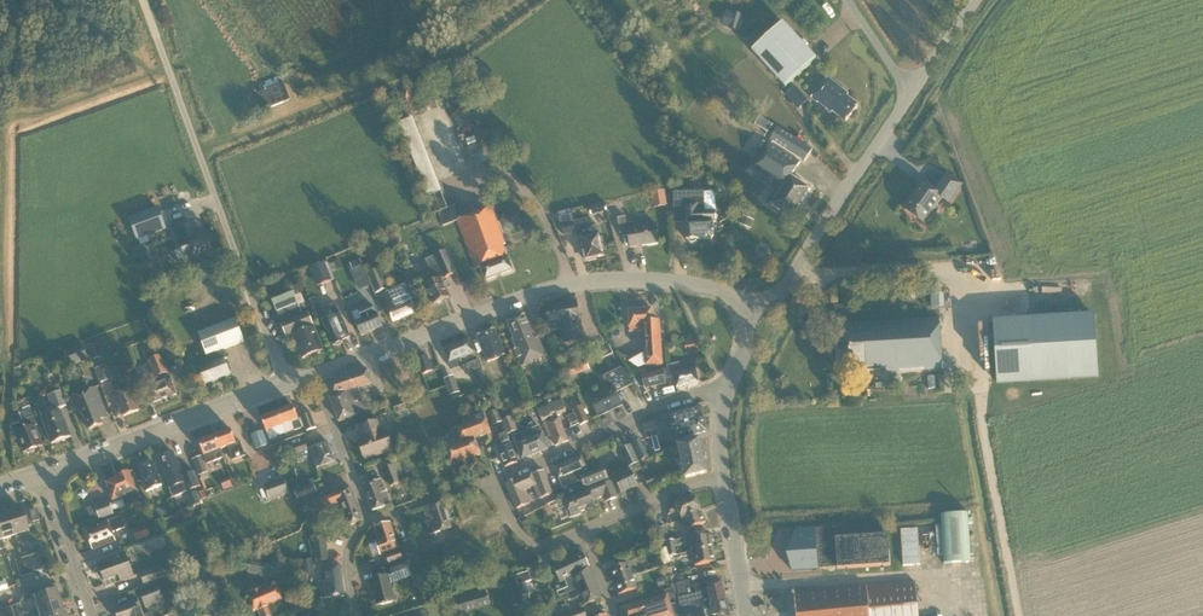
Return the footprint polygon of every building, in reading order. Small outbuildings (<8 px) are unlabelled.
[(728,11),(724,26),(729,28),(737,30),(741,14),(733,12),(728,11)] [(816,59),(783,23),(752,51),(785,88),(816,59)] [(760,31),(746,45),(750,49),(764,35),(760,31)] [(833,111),(845,122),(858,105),(847,96),(848,94),(827,78),(811,98),(823,107),(823,106),(832,113),(833,111)] [(291,100),(284,83),(258,93),(265,110),(291,100)] [(799,109),(802,106),(809,100),(795,86),(786,94),(799,109)] [(768,133),(773,125),(760,116),(755,124),(768,133)] [(449,213),(441,191),(411,118),(399,122),(402,129),(436,213),(438,212),(443,226),(458,220),(476,269),(481,268),(486,280),(513,270),(508,257),(507,257),(503,245),(505,244),(491,206),(462,218),(458,209),(449,213)] [(804,161),(812,150),(778,127),(771,138),(804,161)] [(800,162),(768,141),(749,170),(767,181),(768,179),(782,188),(781,190),(777,188),(774,192),(778,195),(771,204),(791,217),(810,188),(791,176),(800,162)] [(945,173),(932,190),(933,191),(941,197),(942,197),(949,202),(950,203),(963,183),(947,172),(946,171),(945,172),(945,173)] [(932,190),(922,183),(904,209),(924,223),(942,197),(941,197),(933,191),(932,190)] [(667,206),(665,190),(652,192),(654,208),(667,206)] [(162,205),(169,204),(167,191),(160,192),(162,205)] [(605,201),(588,206),(591,216),(608,211),(605,201)] [(716,211),(698,212),(697,204),(686,204),(687,223),(686,223),(687,240),(687,241),(688,241),(691,244),(695,244),(698,240),(699,240),(711,239),(714,236),(714,222),(717,222),(716,211)] [(159,207),(129,217),(137,241),(139,240),(148,237),(167,230),(159,207)] [(523,222),(516,208),(502,215),(509,229),(523,222)] [(574,222),(572,214),(559,218),(564,235),(576,232),(578,237),(581,236),(581,239),(580,240),(584,253),(582,253),(583,258),(585,258),(586,260),(606,255),(598,226),(590,228),(588,219),(574,222)] [(740,224),(747,227),(751,219),(743,216),(740,224)] [(627,228),(625,217),(618,218),(621,233),(628,232),(630,247),(659,243),(656,224),(627,228)] [(180,242),(187,259),(209,251),(203,233),(196,236),(190,219),(175,225),(181,241),(180,242)] [(407,246),(400,249),(404,259),(407,258),(411,256),(407,246)] [(426,285),(434,304),(450,298),(442,279),(456,273),(446,251),(435,256),(440,267),(431,270),(436,281),(426,285)] [(411,268),(418,265),(414,255),(411,256),(407,258),(411,268)] [(324,263),(311,268),(318,286),(332,281),(324,263)] [(363,265),(351,270),(360,291),(372,286),(363,265)] [(388,289),(380,268),(368,273),(376,294),(388,289)] [(388,309),(394,322),(415,312),(412,304),(419,301),(411,283),(404,287),(389,294),(395,306),(388,309)] [(149,292),(155,300),(162,294),(156,286),(149,292)] [(299,304),(294,293),(273,301),(277,313),(278,313),(282,323),(281,323),(287,337),(293,335),(303,358),(314,353),(324,350),(314,326),(308,312),(303,314),(299,304)] [(419,301),(412,304),(415,312),(425,308),(421,299),(419,301)] [(583,333),(577,299),(561,301),(561,304),(547,307),(551,331),(561,329),(564,343),(584,340),(582,333),(583,333)] [(377,313),(376,314),(372,305),(359,310),(362,319),(356,322),(362,336),(383,327),(377,313)] [(835,305),(835,314),(845,314),(845,305),(835,305)] [(337,306),(331,309),(334,316),(322,320),(326,331),(328,330),(334,345),(343,342),(342,340),(350,337),(341,313),(340,313),(337,306)] [(321,309),(314,312),(317,318),(323,315),(321,309)] [(653,321),(652,309),(629,310),(630,332),(646,331),(646,341),(645,341),(646,365),(663,364),(660,320),(653,321)] [(533,333),(525,315),(507,322),(515,338),(513,339),(517,348),(515,349),(522,366),(546,355),(539,337),(533,333)] [(994,322),(997,382),(1098,376),(1095,316),(994,322)] [(943,369),(940,317),(841,323),(844,369),(864,367),(864,371),(880,370),(880,373),(943,369)] [(199,368),(206,384),(230,375),(225,360),(227,358),(224,349),(245,342),(236,319),(198,333),(207,355),(205,356),(208,364),(199,368)] [(506,355),(495,329),(477,336),(488,362),(506,355)] [(699,348),(699,338),(687,338),(688,348),(699,348)] [(478,361),(469,339),(444,349),(452,369),(463,365),(463,367),(478,361)] [(64,350),(71,367),(89,360),(83,343),(64,350)] [(93,360),(102,357),(98,344),(89,347),(93,360)] [(604,359),(614,354),(610,346),(600,350),(604,359)] [(574,360),(571,352),(565,354),(569,363),(574,360)] [(171,376),(163,379),(161,375),(169,372),(163,356),(149,361),(154,375),(156,382),(147,385),(154,404),(177,395),(173,384),(171,376)] [(427,356),(417,360),(423,375),(433,371),(427,356)] [(681,366),(680,362),(667,365),(668,368),(642,374),(645,388),(666,384),(665,379),(675,377),(677,386),(699,382),(695,364),(694,364),(694,363),(681,366)] [(111,380),(106,365),(96,369),(101,383),(111,380)] [(573,365),(568,367),(571,377),(577,375),(573,365)] [(131,384),(130,384),(123,366),(112,371),(119,389),(111,392),(116,404),(118,405),(123,416),(140,410),(135,398),(136,398),(131,384)] [(622,368),(616,371),(603,377),(609,389),(590,398),(598,417),(622,405),(616,392),(633,385),(631,381),(622,368)] [(330,398),(339,422),(354,416),(366,412),(357,389),(373,383),(368,370),(350,375),(350,374),(343,376),(341,378),(331,382),(330,385),(334,396),(330,398)] [(460,392),(454,375),(444,379),(450,395),(460,392)] [(511,381),(513,386),(520,384),(518,378),(511,381)] [(478,383),(480,388),(489,384),(487,380),(478,383)] [(84,416),(89,429),(103,424),(102,419),(108,417),(96,386),(71,396),(76,409),(80,408),(83,416),(84,416)] [(68,406),(62,391),(48,396),(53,407),(54,411),(61,409),(68,406)] [(552,435),(556,446),(568,441),(558,415),(566,412),(560,398),(538,408),(549,436),(552,435)] [(396,413),(398,413),(400,419),(411,415),(409,409),(410,409),(408,403),(394,407),(396,413)] [(302,428),(299,419),(294,406),(278,412),(283,425),(292,422),(295,430),(302,428)] [(573,410),(581,426),(590,421),(583,406),(573,410)] [(53,407),(40,412),(43,419),(62,412),(61,409),(54,411),(53,407)] [(674,440),(707,431),(701,407),(668,415),(674,440)] [(27,452),(28,453),(34,451),(34,449),(42,446),(34,426),(38,425),(31,408),(24,411),(19,413),(23,421),(20,422),(23,430),(17,432),(25,452),(27,452)] [(489,414),(494,425),(502,422),(498,410),(489,414)] [(71,436),(62,412),(43,419),(42,419),(52,444),(71,436)] [(274,429),(283,425),(278,412),(262,418),(267,432),(270,440),(277,437),(274,429)] [(317,427),(311,412),(301,416),(307,431),(317,427)] [(443,443),(452,466),(481,455),(475,439),(487,434),(491,433),(484,413),(463,420),(465,426),(456,429),(459,437),(443,443)] [(518,431),(512,416),(502,420),(508,435),(518,431)] [(645,421),(647,432),(668,429),(667,418),(645,421)] [(383,433),(378,421),(360,427),(364,439),(359,441),(365,460),(393,450),(386,432),(383,433)] [(535,428),(533,423),(529,424),(528,428),(529,431),(524,433),(525,435),(515,439),(523,459),(548,448),(543,435),(542,432),(542,433),(539,427),(535,428)] [(215,436),(220,449),(228,446),(233,460),(246,456),(240,441),(236,442),(232,430),(215,436)] [(263,431),(252,436),(258,450),(269,446),(263,431)] [(498,447),(506,467),(518,463),(507,433),(499,436),(502,445),(498,447)] [(215,436),(199,442),(204,455),(208,464),(224,458),(221,449),(220,449),(215,436)] [(707,473),(699,439),(678,444),(686,478),(707,473)] [(640,440),(632,444),(640,462),(648,458),(640,440)] [(309,448),(316,468),(335,461),(328,441),(309,448)] [(291,447),(294,454),(308,449),(306,442),(291,447)] [(620,450),(628,467),(639,462),(631,445),(620,450)] [(179,462),(178,463),(173,452),(160,458),(166,471),(163,472),(173,497),(201,486),(195,471),(185,476),(179,462)] [(208,473),(202,456),(193,460),(199,476),(208,473)] [(586,468),(581,456),(555,466),(560,478),(563,487),(582,479),(585,488),(608,479),(604,467),(594,471),(592,465),(586,468)] [(381,462),(383,469),(393,465),(391,458),(381,462)] [(162,486),(152,461),(139,466),(144,480),(142,480),(146,492),(162,486)] [(406,480),(399,463),(393,465),(383,469),(391,487),(406,480)] [(129,472),(128,472),(125,471),(121,472),(119,476),(118,476),(119,478),(107,483),(109,488),(108,488),(113,500),(123,497),(127,508),(136,504),(131,492),(137,490),(129,472)] [(534,487),(539,499),(553,494),(544,471),(533,475),(532,473),(506,484),(517,509),(530,503),(525,491),(534,487)] [(631,473),(614,479),(620,494),(637,488),(631,473)] [(646,481),(649,489),(668,481),(664,473),(646,481)] [(321,491),(340,484),(336,474),(317,481),(321,491)] [(265,485),(270,500),(290,492),(285,478),(265,485)] [(392,504),(381,479),(363,485),(373,511),(392,504)] [(618,497),(612,481),(565,499),(568,505),(566,506),(570,518),(581,514),(580,512),(596,505),(594,500),(604,496),(606,501),(618,497)] [(314,483),(299,489),(302,497),(317,492),(314,483)] [(363,520),(350,487),(336,492),(337,492),(318,500),(322,509),(340,502),(343,510),(338,512),(344,528),(363,520)] [(137,490),(131,492),(136,504),(143,501),(139,489),(137,490)] [(682,518),(701,510),(696,498),(669,509),(671,513),(678,510),(682,518)] [(95,505),(100,519),(114,514),(109,500),(95,505)] [(452,527),(443,501),(424,507),(429,521),(426,522),(430,535),(452,527)] [(15,536),(28,531),(21,508),(8,512),(15,536)] [(165,517),(161,508),(151,512),(154,521),(165,517)] [(29,511),(32,522),(39,520),(36,509),(29,511)] [(680,535),(688,532),(687,530),(706,522),(701,510),(682,518),(685,526),(678,529),(680,535)] [(193,518),(191,511),(181,514),(184,521),(193,518)] [(15,536),(8,512),(0,515),(0,534),(2,540),(15,536)] [(971,562),(968,514),(941,515),(942,526),(943,555),(944,563),(971,562)] [(87,532),(93,549),(116,540),(113,532),(125,527),(121,516),(98,525),(99,527),(87,532)] [(456,524),(460,537),(485,529),(481,516),(456,524)] [(526,517),(521,520),(525,526),(530,524),(526,517)] [(399,549),(390,522),(375,528),(379,541),(377,542),(381,555),(399,549)] [(134,534),(136,541),(151,536),(147,525),(141,527),(142,531),(134,534)] [(658,528),(660,542),(668,541),(665,526),(658,528)] [(866,536),(865,527),(828,529),(828,533),(816,534),(818,569),(837,567),(838,569),(890,565),(888,535),(866,536)] [(903,566),(920,564),(917,529),(901,530),(903,566)] [(456,541),(465,568),(493,559),(495,564),(514,557),(507,534),(490,539),(487,531),(456,541)] [(693,552),(714,548),(712,535),(691,539),(693,552)] [(431,548),(428,539),(420,542),(423,551),(431,548)] [(327,540),(313,541),(316,562),(329,560),(327,540)] [(670,556),(677,554),(674,540),(667,541),(668,548),(669,556),(670,556)] [(414,555),(409,541),(401,544),(405,557),(414,555)] [(668,548),(659,549),(662,564),(671,562),(670,556),(669,556),(668,548)] [(695,565),(716,562),(714,548),(693,552),(695,565)] [(387,556),(390,564),(403,560),(400,551),(387,556)] [(119,576),(121,581),(135,576),(126,553),(98,563),(104,581),(119,576)] [(577,574),(590,568),(584,553),(553,567),(560,582),(565,580),(568,587),(557,593),(560,597),(566,594),(578,589),(573,579),(576,578),(576,579),(578,578),(577,574)] [(27,575),(35,573),(31,560),(29,556),(22,558),(27,575)] [(20,577),(27,575),(22,558),(15,561),(20,577)] [(277,563),(252,559),(250,574),(275,578),(277,563)] [(313,559),(303,561),(304,570),(305,573),(314,571),(314,568),(313,559)] [(409,569),(406,559),(390,564),(393,574),(409,569)] [(615,582),(633,576),(629,563),(611,569),(615,582)] [(141,574),(144,584),(167,576),(163,566),(141,574)] [(345,596),(341,566),(322,569),(324,588),(320,588),(321,599),(345,596)] [(578,589),(566,594),(569,601),(581,595),(585,605),(602,597),(590,568),(577,574),(578,578),(576,579),(576,578),(573,579),(578,589)] [(518,585),(526,582),(532,580),(529,571),(515,576),(518,585)] [(395,601),(389,576),(371,580),(377,605),(395,601)] [(619,595),(637,589),(633,576),(615,582),(619,595)] [(659,587),(666,585),(664,578),(657,580),(659,587)] [(704,615),(706,615),(705,611),(708,610),(709,615),(730,615),(722,580),(695,587),(697,593),(689,595),(688,590),(691,589),(689,581),(677,584),(680,597),(679,598),(683,615),(703,610),(704,615)] [(9,589),(6,582),(0,584),(0,592),(9,589)] [(526,582),(518,585),(522,596),(529,594),(530,594),(526,582)] [(916,582),(867,587),(867,586),(795,593),(795,592),(793,592),(795,615),(919,615),(916,582)] [(156,588),(155,584),(140,590),(146,608),(164,601),(159,587),(156,588)] [(269,607),(270,607),(269,606),(283,601),(278,586),(264,591),(263,588),(253,592),(254,595),(250,596),(256,611),(259,610),(261,615),(273,615),(269,607)] [(673,588),(664,591),(665,595),(667,594),(669,600),(676,598),(673,588)] [(37,610),(60,602),(56,589),(33,596),(37,610)] [(490,606),(487,589),(451,595),(453,612),(490,606)] [(667,594),(665,595),(622,608),(624,615),(674,615),(669,600),(667,594)] [(138,599),(127,603),(128,605),(115,610),(117,615),(152,615),(151,613),(144,615),(138,599)] [(64,615),(60,602),(37,610),(39,615),(63,615),(64,615)] [(11,606),(4,608),(6,615),(14,615),(11,606)] [(185,615),(192,615),(188,607),(177,611),(179,615),(183,615),(184,615),(185,615)]
